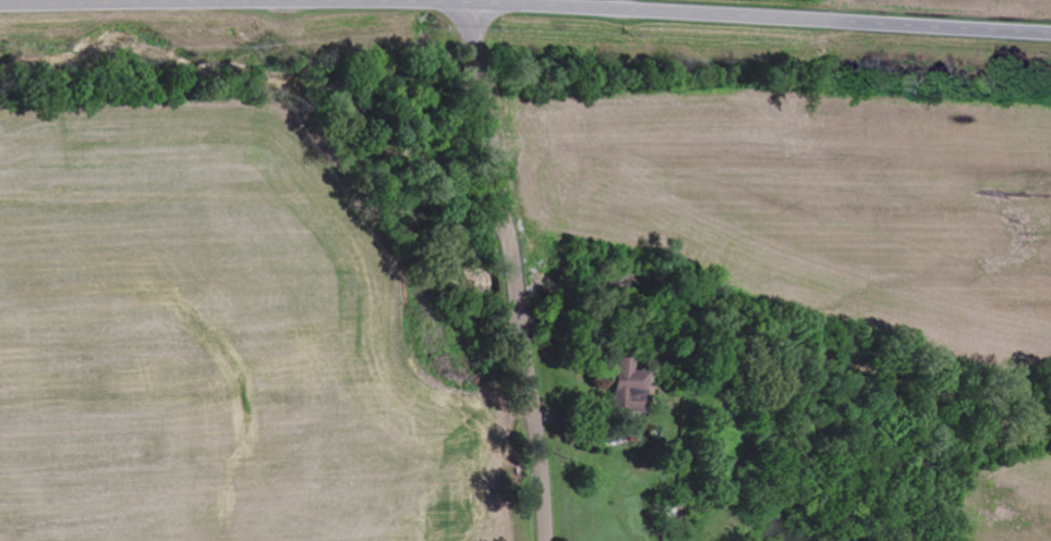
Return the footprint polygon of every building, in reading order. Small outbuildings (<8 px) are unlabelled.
[(605,413),(635,413),(635,395),(642,395),(642,372),(625,371),(625,359),(606,359),(605,413)]
